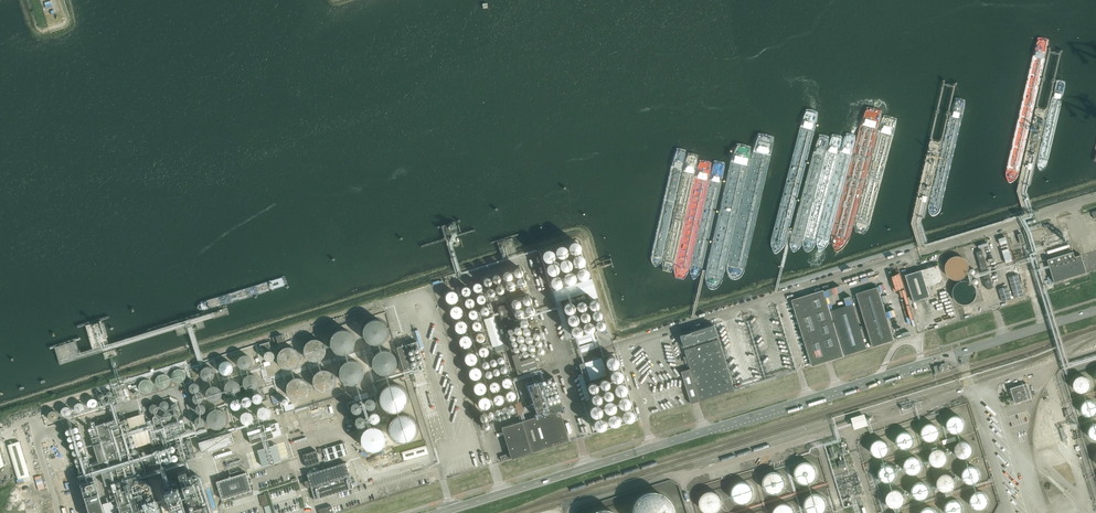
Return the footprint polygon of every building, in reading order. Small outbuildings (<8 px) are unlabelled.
[(1005,237),(998,239),(1001,248),(1008,246),(1005,237)] [(991,278),(983,250),(977,252),(985,279),(991,278)] [(1055,283),(1087,273),(1081,255),(1075,257),(1073,252),(1048,260),(1055,283)] [(938,265),(928,268),(906,275),(914,302),(930,297),(927,286),(943,281),(938,265)] [(1009,277),(1015,298),(1024,295),(1018,274),(1009,277)] [(1033,278),(1024,281),(1028,294),(1037,291),(1033,278)] [(592,279),(576,284),(579,295),(586,293),(588,294),(589,298),(592,300),(597,298),(592,279)] [(994,287),(991,279),(985,281),(988,289),(994,287)] [(481,287),(481,285),(480,284),(479,283),(477,282),(475,282),(473,283),(472,285),(472,286),(472,288),(473,290),(474,291),(476,291),(478,291),(479,290),(480,289),(481,287)] [(469,290),(470,290),(469,288),(468,286),(467,286),(467,285),(465,285),(463,285),(462,286),(461,288),(461,289),(460,290),(461,292),(462,293),(463,294),(465,294),(467,294),(468,293),(469,292),(469,290)] [(856,294),(873,347),(895,340),(878,287),(856,294)] [(1002,302),(1012,299),(1008,287),(999,289),(1002,302)] [(457,295),(457,293),(456,292),(455,291),(454,290),(453,290),(452,290),(450,290),(449,290),(448,291),(447,292),(447,293),(446,295),(446,296),(447,297),(448,299),(449,300),(450,300),(452,300),(453,300),(454,300),(455,299),(456,298),(457,297),(457,295)] [(803,335),(812,366),(844,357),(824,290),(792,300),(792,301),(766,309),(776,343),(803,335)] [(484,298),(484,296),(483,295),(481,294),(479,293),(478,294),(476,295),(476,296),(475,298),(475,300),(476,301),(477,302),(479,303),(480,303),(481,302),(483,301),(484,300),(484,298)] [(473,302),(473,300),(472,299),(471,298),(469,298),(467,298),(466,299),(465,300),(464,302),(464,304),(465,305),(467,306),(467,307),(469,307),(470,307),(472,306),(473,304),(473,302)] [(532,356),(544,352),(539,332),(537,332),(531,334),(526,317),(534,315),(534,312),(532,304),(520,302),(519,300),(513,302),(512,304),(515,312),(517,318),(516,320),(519,321),(520,325),(508,329),(508,331),(509,336),(509,337),(514,352),(519,351),(519,354),(520,357),(520,354),(532,356)] [(508,304),(504,305),(497,307),(503,329),(514,325),(508,304)] [(867,349),(853,304),(830,311),(844,355),(867,349)] [(462,311),(462,309),(462,308),(461,307),(459,306),(457,305),(456,305),(455,305),(453,307),(452,308),(452,309),(452,310),(452,312),(453,314),(455,315),(457,316),(459,316),(460,315),(461,314),(462,313),(462,311)] [(488,310),(488,309),(487,307),(486,306),(484,306),(482,306),(481,307),(480,308),(479,309),(479,310),(479,312),(480,313),(481,314),(483,315),(485,315),(487,314),(488,312),(488,310)] [(973,315),(983,313),(981,306),(971,309),(973,315)] [(476,314),(476,313),(476,312),(475,311),(474,310),(472,309),(470,310),(469,311),(468,312),(468,313),(467,314),(468,316),(469,317),(470,318),(472,318),(474,318),(475,317),(476,316),(476,314)] [(494,316),(484,320),(492,347),(503,344),(494,316)] [(359,337),(362,341),(366,343),(370,344),(375,343),(379,341),(382,337),(383,332),(382,327),(379,323),(375,321),(370,320),(366,321),(362,323),(359,327),(358,332),(359,337)] [(466,325),(466,323),(465,321),(464,320),(463,320),(461,320),(460,320),(459,320),(457,321),(456,322),(456,324),(456,325),(456,327),(457,328),(458,330),(459,330),(460,330),(461,330),(463,330),(464,329),(465,328),(466,327),(466,325)] [(480,325),(479,323),(478,322),(476,321),(475,320),(473,321),(472,322),(471,323),(470,325),(471,327),(472,328),(473,329),(475,329),(477,329),(478,328),(479,327),(480,325)] [(770,379),(761,347),(732,356),(729,344),(739,340),(737,334),(738,333),(738,332),(737,332),(735,325),(721,329),(721,330),(716,332),(713,324),(679,335),(683,347),(683,346),(684,350),(690,369),(680,372),(690,404),(770,379)] [(324,348),(327,352),(331,354),(336,355),(340,354),(344,352),(347,348),(348,343),(347,338),(344,334),(340,332),(336,331),(331,332),(327,334),(324,338),(323,343),(324,348)] [(483,338),(483,337),(482,335),(481,334),(479,334),(477,334),(476,335),(475,335),(474,336),(474,338),(474,340),(475,341),(477,342),(478,343),(479,343),(480,343),(482,342),(483,340),(483,338)] [(471,340),(471,339),(471,338),(470,336),(468,335),(466,335),(465,335),(464,335),(462,336),(461,337),(461,339),(460,340),(460,341),(461,342),(462,344),(463,345),(465,346),(466,346),(468,345),(469,344),(470,343),(471,342),(471,340)] [(308,362),(313,362),(317,360),(320,358),(322,354),(322,349),(320,345),(317,342),(314,340),(309,340),(305,342),(302,344),(300,348),(300,353),(301,357),(304,360),(308,362)] [(417,342),(401,346),(397,348),(405,375),(425,369),(417,342)] [(279,369),(283,369),(287,367),(290,364),(292,360),(292,356),(291,352),(288,349),(284,347),(280,347),(275,348),(272,351),(270,355),(270,360),(272,364),(275,367),(279,369)] [(486,351),(486,349),(485,348),(483,347),(481,347),(480,347),(478,348),(478,350),(477,351),(478,353),(479,355),(480,356),(482,356),(484,355),(485,354),(486,353),(486,351)] [(369,368),(372,372),(376,374),(380,375),(385,374),(389,372),(392,368),(392,363),(392,358),(389,354),(385,352),(380,351),(375,352),(371,354),(369,358),(368,363),(369,368)] [(476,357),(476,354),(475,353),(473,352),(471,351),(470,351),(469,351),(467,352),(466,354),(465,356),(465,358),(466,360),(467,361),(468,361),(470,362),(471,362),(472,362),(474,361),(475,359),(476,358),(476,357)] [(252,361),(252,359),(252,358),(251,356),(250,355),(248,354),(247,353),(246,353),(244,353),(243,354),(242,354),(240,355),(239,356),(238,358),(238,359),(238,360),(238,362),(238,363),(239,364),(240,366),(241,367),(242,367),(244,368),(245,368),(246,368),(248,367),(249,367),(250,366),(251,365),(252,364),(252,362),(252,361)] [(233,367),(233,365),(233,364),(232,362),(231,361),(230,360),(229,360),(227,359),(226,359),(223,360),(222,361),(221,362),(219,364),(219,365),(219,367),(219,368),(219,369),(221,371),(222,372),(223,373),(226,374),(227,374),(229,373),(230,373),(231,372),(232,371),(233,370),(233,369),(233,367)] [(334,380),(337,384),(341,387),(346,387),(350,387),(354,384),(357,380),(358,375),(357,371),(354,367),(350,364),(346,363),(341,364),(337,367),(334,371),(333,375),(334,380)] [(942,364),(935,366),(936,367),(935,369),(936,374),(935,374),(935,375),(949,370),(947,364),(943,365),(942,364)] [(215,372),(215,371),(215,369),(213,367),(212,366),(211,366),(209,365),(207,365),(206,365),(205,366),(203,367),(202,368),(201,369),(201,371),(201,372),(201,373),(201,375),(202,376),(203,377),(204,378),(205,379),(207,379),(209,379),(211,379),(213,378),(214,377),(214,375),(215,374),(215,372)] [(481,371),(481,369),(480,368),(480,367),(479,367),(477,365),(476,365),(475,365),(473,366),(472,366),(471,367),(471,368),(470,369),(470,371),(470,372),(471,373),(471,374),(472,375),(474,376),(476,376),(478,375),(479,374),(480,373),(481,371)] [(186,375),(186,374),(186,373),(186,372),(184,369),(183,369),(182,368),(180,367),(179,367),(178,367),(176,368),(175,368),(174,369),(173,370),(172,371),(172,373),(172,374),(172,376),(172,377),(173,378),(174,379),(176,381),(178,382),(179,382),(181,381),(183,380),(185,379),(185,378),(186,376),(186,375)] [(170,380),(170,379),(170,378),(169,377),(169,375),(168,374),(166,373),(165,372),(163,372),(162,372),(160,373),(159,373),(158,374),(156,375),(156,377),(156,378),(155,379),(156,382),(156,383),(157,384),(158,385),(159,386),(161,386),(162,387),(164,386),(165,386),(166,386),(167,385),(168,384),(169,382),(170,381),(170,380)] [(319,394),(323,394),(327,392),(331,389),(332,385),(333,381),(331,377),(328,374),(324,372),(320,372),(316,373),(313,376),(311,380),(311,385),(312,389),(315,392),(319,394)] [(260,381),(259,380),(259,378),(258,376),(257,375),(256,374),(254,373),(252,373),(251,373),(249,373),(248,374),(246,375),(245,376),(244,377),(243,379),(243,380),(243,381),(243,383),(243,384),(244,386),(245,387),(246,388),(248,389),(250,390),(251,390),(253,390),(254,389),(256,388),(257,387),(258,386),(259,385),(259,383),(260,381)] [(1091,387),(1092,385),(1091,383),(1091,381),(1090,380),(1089,378),(1088,377),(1086,376),(1084,376),(1083,376),(1081,376),(1079,376),(1077,377),(1076,378),(1075,379),(1074,381),(1073,382),(1073,384),(1073,386),(1073,388),(1074,389),(1075,391),(1076,392),(1077,393),(1079,394),(1081,394),(1083,394),(1084,394),(1086,394),(1088,393),(1089,391),(1090,390),(1091,388),(1091,387)] [(569,441),(564,424),(559,410),(563,409),(561,403),(553,377),(527,385),(537,417),(501,428),(509,453),(500,456),(501,462),(511,459),(569,441)] [(511,383),(511,382),(510,380),(509,379),(508,378),(507,377),(506,377),(504,377),(503,378),(502,379),(501,380),(500,381),(500,382),(500,384),(501,386),(503,387),(505,388),(506,388),(507,388),(508,387),(509,386),(510,385),(511,383)] [(152,385),(152,384),(152,382),(151,381),(150,380),(149,379),(148,379),(147,378),(145,378),(144,378),(143,378),(141,379),(140,380),(139,381),(138,382),(138,383),(138,385),(138,387),(138,388),(139,389),(140,390),(142,392),(143,392),(144,392),(146,392),(148,392),(149,391),(150,390),(151,389),(152,388),(152,386),(152,385)] [(241,387),(241,385),(240,383),(239,382),(238,381),(237,380),(235,379),(234,378),(232,378),(231,379),(229,379),(228,380),(226,381),(226,383),(225,384),(224,386),(224,387),(224,389),(225,390),(226,392),(227,393),(228,394),(230,395),(231,395),(233,395),(234,395),(236,395),(238,394),(239,393),(240,391),(240,390),(241,389),(241,387)] [(293,401),(297,401),(301,400),(304,397),(306,393),(306,389),(305,385),(302,381),(298,380),(294,379),(290,381),(286,384),(285,388),(284,392),(286,396),(289,399),(293,401)] [(498,386),(497,384),(496,382),(495,381),(493,380),(492,380),(491,381),(489,381),(488,383),(487,384),(487,386),(487,387),(488,389),(490,390),(491,391),(492,391),(493,391),(494,391),(496,390),(497,388),(498,387),(498,386)] [(486,388),(486,386),(485,385),(483,383),(481,383),(480,383),(479,383),(477,384),(476,385),(476,386),(475,388),(475,390),(476,391),(477,392),(478,393),(480,394),(481,393),(482,393),(484,392),(485,391),(486,389),(486,388)] [(1027,383),(1011,388),(1008,389),(1013,404),(1015,404),(1028,400),(1031,399),(1027,383)] [(222,393),(222,391),(222,390),(221,389),(220,387),(219,386),(217,385),(216,385),(214,384),(213,385),(211,385),(209,386),(207,387),(206,389),(206,391),(206,392),(206,394),(206,396),(207,397),(207,398),(209,400),(210,401),(212,401),(214,401),(215,401),(217,401),(218,400),(220,399),(221,398),(221,397),(222,395),(222,393)] [(376,396),(375,401),(377,406),(380,410),(385,413),(391,414),(396,412),(400,409),(403,404),(403,398),(402,393),(398,389),(393,386),(388,386),(383,387),(378,391),(376,396)] [(515,394),(515,393),(515,392),(513,390),(512,389),(510,388),(509,388),(508,388),(507,389),(506,389),(505,390),(505,391),(504,393),(504,395),(505,396),(506,397),(507,398),(508,399),(509,399),(511,399),(512,398),(513,398),(514,396),(515,395),(515,394)] [(502,398),(502,397),(502,396),(501,395),(500,394),(498,392),(497,392),(496,392),(494,392),(493,393),(492,394),(491,395),(491,396),(491,397),(491,399),(492,401),(494,402),(496,403),(497,403),(498,402),(500,401),(501,400),(502,398)] [(351,410),(359,415),(356,419),(356,423),(360,426),(363,425),(365,423),(368,417),(367,416),(366,411),(368,409),(368,407),(370,407),(369,401),(368,400),(367,397),(365,396),(365,394),(355,395),(356,401),(352,402),(351,405),(351,410)] [(489,401),(489,400),(489,399),(488,397),(486,396),(485,396),(484,396),(482,396),(481,396),(480,397),(479,398),(479,399),(478,401),(479,403),(480,404),(480,405),(481,406),(483,406),(485,406),(487,405),(489,403),(489,402),(489,401)] [(99,402),(99,401),(98,400),(97,398),(96,397),(95,397),(93,397),(92,397),(91,397),(90,398),(89,400),(88,402),(89,404),(90,405),(91,407),(92,407),(93,407),(94,407),(96,407),(97,406),(98,404),(99,402)] [(282,400),(286,411),(295,408),(293,403),(289,405),(287,398),(282,400)] [(1095,400),(1093,400),(1092,399),(1090,399),(1088,399),(1086,399),(1085,400),(1083,401),(1082,402),(1081,404),(1080,405),(1080,407),(1080,409),(1080,411),(1081,412),(1082,414),(1083,415),(1085,416),(1086,417),(1088,417),(1090,417),(1092,417),(1093,417),(1095,416),(1095,415),(1095,401),(1095,400)] [(86,406),(86,405),(86,404),(84,402),(84,401),(83,400),(81,400),(79,400),(78,401),(77,402),(76,403),(75,405),(76,407),(76,408),(77,409),(78,410),(80,411),(82,410),(83,410),(84,409),(85,408),(86,406)] [(521,401),(514,403),(518,415),(521,415),(524,410),(521,401)] [(73,409),(72,408),(72,407),(71,406),(70,404),(68,404),(66,404),(64,405),(63,406),(63,407),(62,409),(62,411),(63,413),(65,414),(67,414),(69,414),(71,413),(72,412),(72,411),(73,409)] [(332,404),(298,414),(301,426),(336,415),(332,404)] [(59,414),(59,412),(59,411),(58,410),(56,409),(55,409),(54,408),(52,409),(50,410),(49,411),(49,412),(49,414),(49,416),(50,417),(51,418),(52,418),(54,419),(56,418),(58,417),(59,416),(59,414)] [(252,416),(252,415),(252,414),(252,413),(250,411),(250,410),(248,410),(246,409),(245,409),(244,409),(242,411),(241,411),(240,413),(240,414),(240,415),(240,417),(240,418),(241,420),(242,420),(243,421),(244,421),(245,422),(247,422),(248,421),(249,421),(250,420),(251,419),(252,418),(252,417),(252,416)] [(273,416),(273,414),(273,413),(272,412),(271,410),(270,410),(269,409),(267,409),(266,409),(264,409),(263,410),(262,411),(261,413),(261,414),(261,416),(261,417),(262,419),(263,420),(264,421),(266,421),(267,421),(269,421),(270,421),(271,420),(272,419),(273,417),(273,416)] [(594,434),(602,431),(595,410),(587,412),(594,434)] [(216,430),(220,431),(224,430),(227,427),(229,424),(230,421),(229,417),(227,414),(224,412),(220,411),(216,412),(213,414),(210,417),(210,421),(211,425),(213,428),(216,430)] [(144,413),(128,418),(130,428),(141,425),(141,427),(147,425),(144,413)] [(966,424),(966,422),(965,420),(964,418),(963,417),(962,416),(960,415),(958,414),(956,414),(954,415),(952,415),(951,416),(950,417),(949,418),(948,420),(948,422),(947,424),(948,426),(948,427),(949,429),(950,430),(952,431),(953,432),(955,433),(956,433),(958,433),(960,432),(962,432),(963,431),(964,430),(965,428),(966,426),(966,424)] [(295,415),(285,418),(289,431),(299,428),(295,415)] [(384,425),(383,431),(385,436),(388,440),(393,443),(399,443),(404,442),(408,438),(411,434),(411,428),(410,423),(406,419),(401,416),(396,415),(391,417),(386,421),(384,425)] [(91,438),(99,461),(107,459),(110,470),(101,472),(105,485),(112,483),(121,512),(159,512),(155,499),(146,502),(138,475),(137,475),(120,418),(96,425),(98,436),(91,438)] [(941,432),(941,431),(941,430),(940,428),(939,426),(938,425),(936,423),(935,423),(933,422),(931,422),(930,422),(928,423),(926,424),(925,425),(923,427),(923,428),(922,430),(922,431),(922,433),(923,435),(924,437),(925,438),(926,439),(928,440),(931,441),(933,441),(934,440),(936,439),(938,438),(939,437),(940,435),(941,433),(941,432)] [(1095,422),(1093,423),(1092,424),(1090,425),(1089,426),(1088,427),(1087,429),(1087,431),(1087,433),(1087,434),(1088,436),(1089,438),(1090,439),(1092,440),(1093,441),(1095,441),(1095,422)] [(270,425),(248,432),(252,443),(274,436),(270,425)] [(84,446),(79,426),(66,429),(73,457),(77,456),(78,458),(82,457),(80,447),(84,446)] [(915,439),(915,437),(915,436),(914,434),(912,432),(911,431),(909,430),(907,430),(905,430),(903,430),(902,430),(900,431),(899,433),(898,434),(897,436),(897,437),(896,439),(897,441),(897,443),(898,444),(899,446),(900,447),(902,448),(904,448),(906,448),(907,448),(909,448),(911,447),(912,446),(914,444),(915,443),(915,441),(915,439)] [(232,432),(199,442),(202,453),(235,443),(232,432)] [(890,447),(890,445),(889,443),(888,442),(887,440),(886,439),(884,438),(882,438),(881,437),(879,438),(877,438),(876,439),(874,440),(873,441),(872,443),(871,444),(871,447),(871,448),(872,450),(872,452),(874,453),(875,455),(877,455),(878,456),(880,456),(882,456),(884,456),(886,455),(887,454),(888,452),(889,451),(890,449),(890,447)] [(974,449),(974,447),(973,445),(973,444),(971,442),(970,441),(968,440),(967,439),(965,439),(963,439),(961,440),(960,441),(958,442),(957,444),(956,445),(956,447),(955,449),(956,450),(956,452),(957,454),(958,455),(960,456),(961,457),(962,458),(964,458),(966,458),(968,458),(969,457),(971,455),(972,454),(973,453),(974,451),(974,449)] [(344,442),(323,449),(326,461),(348,455),(344,442)] [(277,444),(257,450),(262,466),(282,461),(277,444)] [(428,454),(426,445),(402,452),(404,461),(428,454)] [(948,457),(948,455),(948,454),(947,452),(946,450),(944,449),(942,448),(940,447),(939,447),(937,447),(935,448),(934,449),(932,450),(931,451),(930,453),(930,454),(929,456),(929,458),(930,460),(931,462),(932,463),(933,464),(935,465),(936,466),(938,466),(940,466),(942,466),(944,465),(945,464),(947,462),(948,460),(948,459),(948,457)] [(923,465),(923,463),(923,461),(922,459),(921,458),(919,457),(918,456),(917,456),(915,455),(913,455),(911,456),(909,456),(908,457),(907,459),(906,460),(905,462),(905,464),(905,466),(905,468),(906,469),(907,471),(908,472),(910,473),(911,474),(913,474),(915,474),(917,473),(919,473),(920,472),(921,470),(922,469),(923,467),(923,465)] [(366,471),(391,466),(389,457),(364,463),(366,471)] [(229,461),(232,471),(245,468),(243,458),(229,461)] [(819,473),(820,471),(819,469),(819,466),(818,464),(816,463),(815,461),(813,460),(811,459),(808,459),(806,459),(804,460),(802,461),(800,462),(799,464),(797,465),(797,467),(796,470),(796,472),(797,474),(797,476),(799,478),(800,480),(802,481),(804,482),(806,482),(808,482),(811,482),(813,481),(815,480),(816,479),(818,477),(819,475),(819,473)] [(845,460),(838,462),(840,468),(847,466),(845,460)] [(311,486),(315,500),(353,488),(346,462),(307,474),(309,480),(304,481),(306,488),(311,486)] [(898,473),(897,471),(897,469),(895,467),(894,466),(893,465),(891,464),(889,464),(888,464),(885,464),(884,465),(883,466),(881,467),(880,468),(879,470),(879,472),(879,473),(879,475),(880,477),(881,479),(882,480),(883,481),(885,482),(887,482),(889,482),(891,482),(892,481),(894,480),(895,480),(896,478),(897,477),(897,475),(898,473)] [(982,473),(982,472),(981,470),(980,468),(979,467),(977,465),(976,465),(973,464),(971,464),(969,464),(968,465),(966,467),(965,468),(964,469),(963,471),(963,473),(963,475),(964,477),(964,478),(965,480),(967,481),(969,482),(970,482),(972,483),(974,483),(976,482),(978,481),(979,480),(980,479),(981,477),(982,475),(982,473)] [(788,483),(788,480),(788,478),(787,476),(786,474),(785,472),(783,471),(781,470),(779,469),(777,469),(775,469),(773,469),(771,470),(769,472),(767,473),(766,475),(765,477),(765,479),(765,482),(765,484),(766,486),(767,488),(769,489),(771,491),(773,491),(775,492),(777,492),(779,492),(781,491),(783,490),(785,488),(786,487),(787,485),(788,483)] [(957,481),(957,479),(956,477),(955,476),(954,475),(953,473),(951,472),(949,472),(948,472),(946,472),(944,472),(942,473),(941,475),(940,476),(939,478),(938,480),(938,481),(938,483),(939,485),(940,486),(941,488),(942,489),(944,490),(945,490),(947,491),(949,490),(951,490),(953,489),(954,488),(955,487),(956,485),(957,483),(957,481)] [(61,475),(64,484),(71,481),(68,473),(61,475)] [(191,512),(208,512),(212,512),(201,476),(196,473),(180,479),(191,512)] [(246,473),(216,482),(222,500),(252,491),(246,473)] [(756,493),(756,490),(756,488),(755,486),(754,484),(753,482),(751,481),(749,480),(747,479),(745,479),(742,479),(740,479),(738,480),(736,482),(735,483),(734,485),(733,487),(732,489),(732,491),(733,494),(734,496),(735,498),(736,499),(738,500),(740,501),(742,502),(745,502),(747,502),(749,501),(751,500),(753,498),(754,497),(755,495),(756,493)] [(95,480),(80,484),(89,512),(105,512),(95,480)] [(931,489),(931,488),(930,486),(929,484),(928,483),(926,481),(925,481),(923,480),(922,480),(920,480),(918,480),(916,481),(915,482),(914,484),(913,485),(912,487),(912,489),(912,491),(913,493),(914,494),(915,496),(916,497),(917,498),(919,498),(921,499),(923,498),(925,498),(926,497),(928,496),(929,494),(930,493),(931,491),(931,489)] [(175,512),(178,512),(186,511),(176,481),(166,484),(175,512)] [(906,497),(906,496),(905,494),(904,492),(903,490),(901,489),(900,488),(898,488),(896,488),(893,488),(891,489),(890,490),(888,492),(887,494),(887,495),(887,497),(887,499),(887,500),(888,502),(890,504),(891,505),(893,506),(894,506),(896,506),(898,506),(899,506),(901,505),(902,504),(904,503),(905,501),(905,499),(906,497)] [(723,503),(724,501),(723,498),(723,496),(722,494),(720,492),(719,491),(717,490),(715,489),(713,489),(710,489),(708,489),(706,490),(704,492),(703,493),(702,495),(701,497),(700,499),(700,502),(701,504),(702,506),(703,508),(704,509),(706,511),(708,512),(710,512),(713,512),(715,512),(717,511),(719,510),(720,509),(722,507),(723,505),(723,503)] [(990,499),(989,497),(989,495),(988,493),(987,492),(985,491),(983,490),(982,489),(980,489),(978,490),(976,490),(975,491),(973,492),(972,493),(972,495),(971,497),(971,499),(971,500),(971,502),(972,504),(973,505),(975,506),(977,507),(979,508),(980,508),(982,508),(984,507),(985,506),(987,505),(988,504),(989,503),(989,501),(990,499)] [(47,496),(45,491),(43,491),(46,504),(52,502),(50,495),(47,496)] [(673,512),(672,509),(672,506),(670,503),(669,500),(666,498),(664,496),(661,494),(658,493),(655,492),(651,492),(648,492),(645,493),(642,495),(639,497),(637,499),(635,501),(633,504),(632,507),(632,511),(632,512),(673,512)] [(829,503),(829,501),(828,499),(827,497),(826,495),(824,494),(822,493),(820,492),(818,492),(816,492),(814,492),(812,493),(810,494),(808,496),(807,498),(806,500),(806,502),(806,504),(806,507),(807,509),(808,510),(810,512),(811,512),(824,512),(826,511),(827,510),(828,508),(829,505),(829,503)] [(56,503),(66,500),(65,494),(55,497),(56,503)] [(265,494),(259,496),(262,507),(268,505),(265,494)] [(964,507),(964,506),(963,504),(962,502),(961,500),(960,499),(958,498),(956,498),(955,498),(953,498),(951,498),(950,499),(948,500),(947,502),(946,503),(945,505),(945,507),(946,509),(946,511),(947,512),(962,512),(963,511),(964,509),(964,507)] [(797,512),(797,511),(796,508),(795,506),(794,505),(792,503),(790,502),(788,501),(786,501),(784,501),(782,502),(780,503),(778,504),(776,506),(775,507),(774,509),(774,512),(797,512)]
